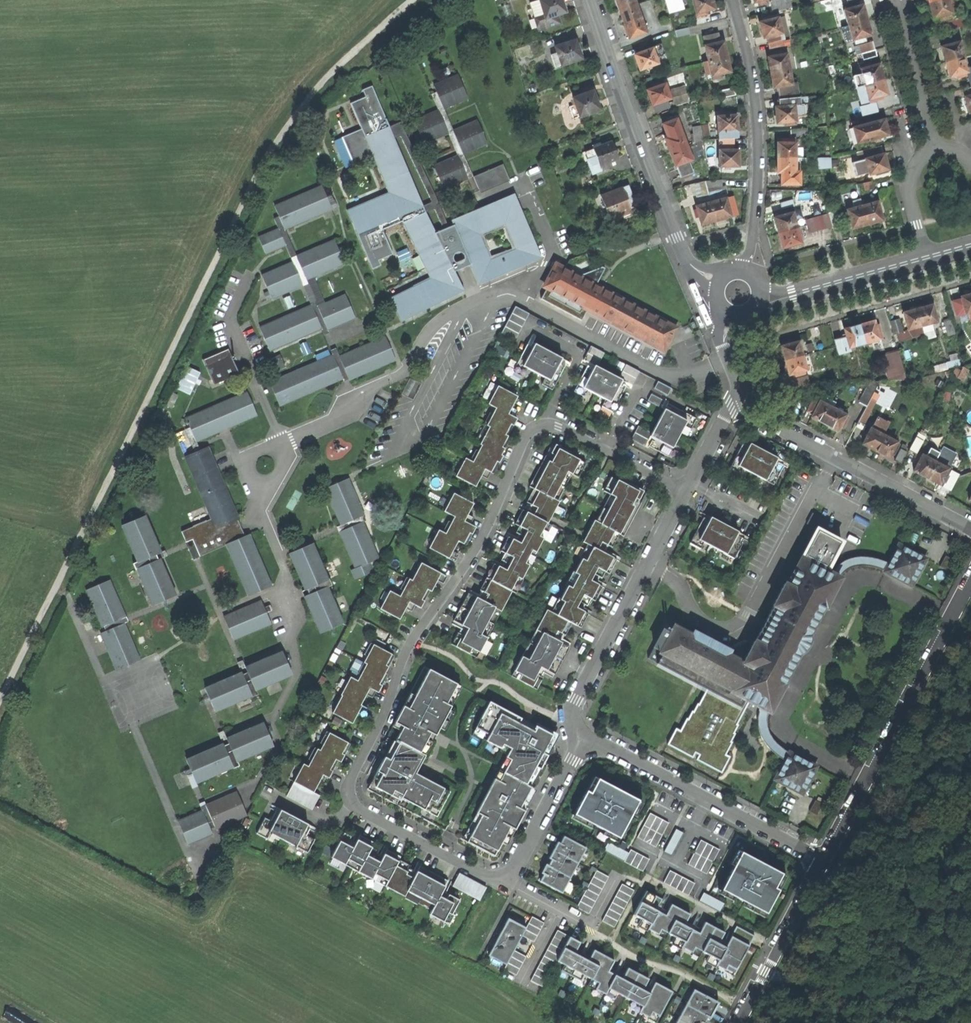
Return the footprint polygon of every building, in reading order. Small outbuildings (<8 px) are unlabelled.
[(561,15),(568,12),(565,2),(564,0),(530,0),(541,31),(563,24),(561,15)] [(618,11),(635,5),(633,0),(614,0),(615,2),(618,11)] [(680,10),(678,0),(664,0),(668,14),(680,10)] [(705,11),(713,9),(711,0),(691,0),(695,14),(694,14),(695,17),(706,15),(705,11)] [(771,12),(791,8),(790,0),(775,0),(769,1),(771,12)] [(954,0),(940,0),(928,3),(930,13),(932,18),(939,16),(940,21),(951,17),(950,13),(950,12),(957,10),(954,0)] [(641,23),(646,21),(640,3),(635,5),(618,11),(623,26),(627,39),(644,33),(641,23)] [(843,11),(847,26),(865,21),(862,10),(861,6),(843,11)] [(765,38),(766,44),(788,40),(786,32),(780,34),(775,15),(767,17),(768,21),(758,23),(760,30),(762,39),(765,38)] [(960,18),(944,22),(946,31),(962,26),(960,18)] [(844,42),(869,35),(868,30),(865,21),(847,26),(840,28),(844,42)] [(676,37),(688,34),(687,28),(674,31),(676,37)] [(703,47),(707,62),(726,58),(723,46),(722,42),(718,43),(716,35),(702,38),(704,46),(703,47)] [(563,66),(584,59),(580,49),(577,40),(569,43),(568,40),(559,43),(560,46),(557,47),(558,53),(553,55),(557,67),(562,65),(563,66)] [(766,44),(768,51),(789,46),(788,40),(766,44)] [(858,45),(860,54),(873,50),(871,42),(858,45)] [(958,43),(940,48),(941,54),(944,63),(962,57),(958,43)] [(639,70),(656,64),(651,49),(633,55),(636,62),(639,70)] [(863,63),(862,60),(875,56),(873,50),(860,54),(855,56),(857,64),(863,63)] [(767,63),(769,73),(787,70),(785,55),(782,56),(781,52),(773,53),(774,57),(771,57),(766,58),(767,63)] [(962,57),(944,63),(947,73),(948,77),(957,75),(958,78),(966,76),(969,88),(970,87),(970,67),(969,68),(968,62),(964,63),(962,57)] [(712,80),(720,78),(720,75),(729,73),(728,66),(726,58),(707,62),(702,63),(705,73),(710,71),(712,80)] [(855,87),(856,87),(881,80),(878,68),(877,65),(868,68),(867,64),(858,67),(860,75),(852,77),(855,87)] [(775,88),(778,100),(798,98),(794,79),(789,80),(787,70),(769,73),(771,85),(772,89),(775,88)] [(469,179),(475,194),(480,192),(481,194),(512,182),(511,179),(504,164),(474,176),(465,154),(488,144),(479,121),(455,131),(445,108),(469,98),(460,75),(436,85),(439,92),(433,94),(440,110),(415,120),(425,143),(450,133),(459,156),(435,166),(445,189),(469,179)] [(868,103),(877,101),(876,97),(886,95),(884,89),(881,80),(856,87),(859,97),(866,95),(868,103)] [(663,84),(646,91),(649,98),(651,105),(653,105),(669,99),(666,92),(663,84)] [(366,138),(390,127),(372,87),(364,91),(367,98),(351,105),(362,130),(366,138)] [(682,87),(666,92),(669,99),(653,105),(656,112),(687,101),(682,87)] [(721,98),(735,95),(733,87),(720,91),(721,98)] [(969,88),(963,89),(964,97),(963,97),(965,104),(967,113),(970,112),(970,87),(969,88)] [(581,117),(601,110),(598,102),(595,92),(588,94),(587,91),(577,94),(578,97),(575,99),(577,105),(571,107),(575,119),(580,117),(581,117)] [(723,106),(737,104),(735,97),(722,99),(723,106)] [(785,126),(794,125),(794,117),(807,115),(807,106),(799,106),(799,98),(798,98),(778,100),(778,108),(774,108),(775,116),(776,124),(785,123),(785,126)] [(861,116),(877,112),(874,103),(859,108),(861,116)] [(717,117),(718,139),(737,138),(736,120),(736,116),(717,117)] [(664,140),(669,153),(686,147),(675,119),(661,125),(664,133),(666,138),(664,140)] [(853,145),(887,136),(884,128),(882,120),(849,130),(853,145)] [(434,209),(444,231),(450,229),(403,122),(390,127),(395,140),(402,137),(431,204),(425,207),(427,212),(434,209)] [(691,127),(694,144),(702,141),(701,137),(700,126),(691,127)] [(348,211),(359,235),(425,207),(395,140),(390,127),(366,138),(374,157),(390,193),(348,211)] [(789,130),(789,138),(805,136),(804,129),(789,130)] [(355,166),(374,157),(366,138),(362,130),(343,139),(355,166)] [(776,148),(776,158),(794,158),(794,140),(783,140),(783,144),(776,144),(776,148)] [(594,174),(613,167),(612,163),(620,160),(616,151),(613,142),(586,152),(594,174)] [(714,162),(714,146),(705,147),(706,162),(714,162)] [(874,177),(887,173),(884,163),(880,146),(856,152),(858,161),(851,163),(855,177),(868,174),(868,175),(873,174),(874,177)] [(691,160),(686,147),(669,153),(672,161),(674,166),(675,166),(679,178),(692,173),(688,161),(691,160)] [(821,148),(822,159),(830,159),(829,147),(821,148)] [(719,167),(737,167),(737,158),(737,151),(718,151),(719,167)] [(780,185),(798,185),(799,173),(800,173),(799,161),(805,161),(805,158),(794,158),(776,158),(776,167),(776,173),(781,173),(780,185)] [(822,170),(830,169),(830,159),(822,159),(822,170)] [(709,181),(704,182),(709,200),(709,201),(726,196),(723,187),(723,181),(709,181)] [(699,202),(709,200),(704,182),(694,184),(699,202)] [(864,191),(871,190),(869,183),(862,184),(864,191)] [(847,194),(856,192),(855,185),(845,188),(847,194)] [(349,379),(395,360),(386,337),(339,356),(328,330),(356,318),(346,295),(326,303),(318,307),(306,279),(314,276),(345,262),(335,239),(296,256),(285,229),(333,209),(323,186),(275,206),(280,217),(275,218),(280,229),(260,238),(266,254),(286,245),(293,262),(263,275),(273,298),(303,285),(311,305),(260,327),(270,350),(322,328),(333,354),(269,381),(280,405),(343,378),(343,377),(347,375),(349,379)] [(626,219),(640,213),(634,197),(630,186),(624,188),(623,188),(618,189),(618,190),(602,196),(612,220),(624,215),(626,219)] [(515,194),(452,222),(454,227),(471,265),(480,286),(543,258),(538,247),(523,213),(515,194)] [(722,219),(730,217),(727,208),(732,207),(730,198),(710,203),(715,222),(722,219)] [(781,210),(794,206),(792,199),(779,203),(781,210)] [(854,228),(866,225),(861,207),(858,199),(851,201),(853,209),(846,211),(851,229),(854,228)] [(707,224),(715,222),(710,203),(695,207),(699,226),(707,224)] [(875,223),(880,221),(875,203),(861,207),(866,225),(875,223)] [(383,231),(404,222),(427,212),(425,207),(359,235),(374,270),(382,266),(380,261),(393,255),(383,231)] [(775,226),(777,233),(795,228),(790,210),(782,212),(783,216),(773,219),(775,226)] [(529,211),(523,213),(538,247),(544,245),(535,224),(529,211)] [(831,228),(839,226),(835,211),(827,213),(827,214),(831,227),(831,228)] [(391,298),(401,321),(463,294),(454,273),(437,234),(427,212),(404,222),(430,280),(391,298)] [(799,236),(831,227),(827,214),(803,220),(805,225),(796,228),(799,236)] [(444,231),(437,234),(454,273),(471,265),(454,227),(450,229),(444,231)] [(800,246),(795,228),(777,233),(779,242),(781,248),(791,246),(792,249),(800,246)] [(593,311),(605,289),(597,285),(580,276),(557,264),(544,289),(546,291),(542,299),(583,321),(589,309),(593,311)] [(605,269),(580,276),(597,285),(605,269)] [(326,303),(314,276),(306,279),(318,307),(326,303)] [(665,350),(677,328),(605,289),(593,311),(613,322),(612,323),(645,340),(645,339),(665,350)] [(955,317),(964,314),(964,315),(968,314),(970,321),(970,295),(964,297),(960,298),(960,301),(951,303),(955,317)] [(926,307),(916,310),(921,327),(923,334),(933,332),(931,324),(935,323),(930,306),(926,307)] [(530,314),(516,307),(513,314),(526,322),(530,314)] [(902,314),(907,331),(921,327),(916,310),(906,313),(902,314)] [(523,328),(526,322),(513,314),(509,321),(523,328)] [(690,333),(700,329),(696,319),(686,323),(690,333)] [(890,322),(892,335),(901,332),(897,320),(890,322)] [(520,335),(523,328),(509,321),(506,328),(520,335)] [(950,321),(943,323),(947,337),(954,335),(950,321)] [(867,324),(857,326),(862,345),(877,340),(872,322),(867,324)] [(833,341),(837,356),(849,353),(848,349),(862,345),(857,326),(847,329),(843,331),(844,338),(833,341)] [(516,341),(520,335),(506,328),(502,334),(516,341)] [(515,370),(525,376),(529,370),(524,367),(536,345),(533,343),(537,337),(534,335),(525,351),(515,370)] [(811,338),(815,351),(822,349),(818,336),(811,338)] [(781,352),(784,362),(801,357),(797,343),(780,348),(781,352)] [(536,345),(524,367),(529,370),(546,379),(550,381),(562,360),(536,345)] [(592,347),(584,361),(596,367),(598,368),(605,355),(592,347)] [(215,386),(240,375),(228,349),(203,361),(215,386)] [(897,352),(884,356),(888,370),(884,371),(885,382),(905,382),(897,352)] [(270,358),(276,371),(286,366),(281,354),(270,358)] [(787,376),(805,371),(801,357),(784,362),(786,372),(787,376)] [(571,364),(562,360),(550,381),(546,379),(543,385),(553,391),(561,376),(566,366),(569,368),(571,364)] [(585,398),(588,391),(584,389),(596,367),(584,361),(583,364),(588,367),(584,374),(574,393),(585,398)] [(187,365),(177,388),(191,394),(201,371),(187,365)] [(626,366),(619,379),(624,381),(634,387),(641,373),(626,366)] [(596,367),(584,389),(588,391),(607,401),(612,403),(624,381),(619,379),(598,368),(596,367)] [(955,379),(960,382),(967,371),(961,368),(955,379)] [(791,390),(809,386),(806,377),(789,381),(791,390)] [(634,387),(624,381),(612,403),(607,401),(603,408),(614,414),(625,393),(627,388),(632,391),(634,387)] [(655,389),(669,396),(672,390),(658,382),(655,389)] [(857,403),(865,407),(869,401),(878,382),(868,383),(857,403)] [(518,397),(499,387),(489,405),(497,409),(487,426),(490,428),(481,445),(482,446),(474,462),(466,458),(456,477),(476,487),(481,479),(482,476),(485,470),(491,473),(497,463),(500,465),(504,458),(502,457),(504,453),(506,450),(503,448),(509,437),(506,436),(512,425),(515,427),(518,420),(515,418),(509,415),(513,408),(514,406),(518,397)] [(247,596),(271,586),(249,534),(244,536),(237,519),(238,519),(208,448),(201,451),(196,441),(256,415),(247,391),(186,416),(190,428),(185,430),(195,453),(185,458),(211,519),(182,532),(186,542),(161,553),(145,516),(122,525),(137,562),(133,564),(135,570),(136,569),(152,606),(125,617),(111,580),(87,590),(102,627),(104,626),(106,631),(101,633),(116,669),(140,660),(124,624),(169,606),(166,600),(176,596),(160,559),(189,547),(218,618),(228,641),(242,672),(204,688),(209,698),(205,700),(222,743),(185,759),(189,768),(184,770),(201,810),(178,820),(187,843),(211,832),(209,827),(214,825),(215,827),(245,813),(235,791),(205,804),(195,781),(231,765),(232,766),(238,763),(236,759),(272,744),(262,722),(226,737),(215,712),(251,695),(252,697),(257,695),(255,689),(292,673),(281,651),(245,667),(233,639),(269,624),(260,601),(223,616),(200,556),(226,545),(247,596)] [(649,402),(662,409),(666,402),(652,395),(649,402)] [(814,420),(823,425),(831,409),(835,403),(824,397),(821,398),(816,396),(813,397),(806,411),(812,415),(810,418),(814,420)] [(662,409),(665,410),(687,422),(681,433),(688,437),(697,419),(674,407),(669,405),(670,402),(666,400),(666,402),(662,409)] [(854,428),(862,433),(865,428),(863,426),(868,417),(867,416),(873,404),(869,401),(865,407),(854,428)] [(518,412),(513,408),(509,415),(515,418),(518,412)] [(843,427),(847,418),(831,409),(823,425),(833,430),(836,432),(839,425),(843,427)] [(687,422),(665,410),(651,437),(673,449),(681,433),(687,422)] [(513,430),(515,427),(512,425),(506,436),(509,437),(513,430)] [(865,447),(874,452),(882,437),(869,430),(861,445),(865,447)] [(632,440),(646,447),(649,441),(635,433),(632,440)] [(908,452),(914,455),(924,438),(917,434),(908,452)] [(512,439),(509,437),(503,448),(506,450),(512,439)] [(668,457),(673,449),(651,437),(649,441),(646,447),(649,449),(650,447),(654,450),(668,457)] [(891,452),(894,454),(898,445),(882,437),(874,452),(884,457),(887,459),(891,452)] [(739,475),(742,470),(737,468),(750,444),(740,439),(738,442),(742,444),(739,451),(729,469),(739,475)] [(750,444),(737,468),(742,470),(743,469),(765,480),(777,458),(750,444)] [(552,454),(556,456),(559,450),(570,456),(571,453),(556,446),(552,454)] [(953,463),(956,451),(943,447),(942,450),(930,447),(927,457),(953,463)] [(549,461),(534,490),(539,492),(553,500),(567,472),(572,474),(579,461),(573,457),(570,456),(559,450),(556,456),(554,460),(552,463),(549,461)] [(900,466),(906,454),(899,451),(893,462),(900,466)] [(916,474),(925,479),(934,463),(918,455),(913,464),(916,466),(912,472),(916,474)] [(788,465),(777,458),(765,480),(773,485),(779,473),(783,466),(787,468),(788,465)] [(587,464),(579,461),(572,474),(580,478),(587,464)] [(498,469),(500,465),(497,463),(491,473),(495,475),(498,469)] [(940,482),(943,484),(946,478),(943,476),(946,470),(934,463),(925,479),(934,483),(938,486),(940,482)] [(488,480),(491,473),(485,470),(482,476),(488,480)] [(558,502),(572,474),(567,472),(553,500),(558,502)] [(945,484),(951,488),(957,476),(951,472),(945,484)] [(288,553),(305,590),(307,589),(309,594),(304,596),(319,632),(342,623),(327,586),(332,584),(329,577),(327,578),(312,543),(340,531),(355,567),(352,569),(356,578),(372,570),(369,561),(378,558),(363,521),(361,522),(359,517),(364,515),(349,478),(325,488),(341,525),(297,544),(298,548),(288,553)] [(615,498),(601,525),(615,532),(620,535),(634,507),(632,505),(635,499),(639,491),(628,486),(626,485),(618,481),(611,495),(615,498)] [(629,484),(628,486),(639,491),(635,499),(639,501),(644,492),(629,484)] [(527,503),(532,505),(539,492),(534,490),(532,494),(527,503)] [(538,509),(534,516),(547,523),(549,524),(549,523),(551,520),(559,503),(558,502),(553,500),(539,492),(532,505),(538,509)] [(474,504),(454,494),(445,512),(455,518),(446,534),(439,531),(430,549),(449,559),(454,550),(458,542),(464,545),(470,534),(472,535),(476,528),(471,526),(464,522),(468,516),(470,513),(474,504)] [(609,499),(596,523),(601,525),(615,498),(611,495),(609,499)] [(531,508),(528,513),(534,516),(538,509),(532,505),(531,508)] [(516,525),(521,527),(528,513),(523,511),(516,525)] [(704,542),(699,539),(711,517),(701,512),(699,515),(703,517),(701,521),(693,536),(689,543),(700,549),(704,542)] [(818,516),(812,512),(807,524),(812,527),(818,516)] [(499,567),(491,581),(511,591),(518,577),(523,580),(530,565),(526,563),(533,551),(536,553),(544,539),(540,537),(547,523),(534,516),(528,513),(521,527),(528,531),(521,544),(517,542),(513,540),(506,554),(514,558),(507,571),(503,569),(499,567)] [(475,519),(468,516),(464,522),(471,526),(475,519)] [(738,532),(711,517),(699,539),(704,542),(726,554),(738,532)] [(583,543),(587,545),(594,548),(598,551),(602,543),(608,546),(615,532),(601,525),(596,523),(594,522),(586,539),(583,543)] [(553,525),(549,523),(549,524),(547,523),(540,537),(544,539),(545,540),(553,525)] [(520,536),(517,542),(521,544),(528,531),(521,527),(519,531),(517,534),(520,536)] [(659,652),(749,699),(761,706),(758,712),(756,718),(757,725),(759,732),(763,740),(768,747),(773,752),(784,759),(774,778),(801,792),(815,765),(788,752),(782,748),(776,743),(771,737),(767,731),(766,724),(765,717),(768,709),(782,684),(782,683),(797,654),(799,653),(803,651),(805,647),(807,644),(808,641),(808,635),(824,605),(825,604),(832,591),(839,578),(844,571),(850,568),(857,566),(864,566),(873,567),(884,571),(911,585),(925,558),(898,544),(888,563),(877,559),(870,557),(862,556),(851,558),(842,561),(836,565),(831,573),(825,571),(840,542),(817,530),(788,585),(784,583),(773,604),(773,606),(763,624),(755,639),(754,640),(742,661),(741,660),(673,626),(664,622),(653,646),(660,649),(659,652)] [(620,535),(615,532),(608,546),(602,543),(598,551),(613,558),(606,572),(610,574),(617,561),(620,562),(622,559),(606,551),(608,549),(609,546),(613,548),(617,540),(620,535)] [(750,538),(738,532),(726,554),(734,558),(741,544),(744,539),(748,541),(750,538)] [(471,538),(472,535),(470,534),(464,545),(467,546),(471,538)] [(501,552),(506,554),(513,540),(509,537),(501,552)] [(581,558),(582,559),(587,562),(594,548),(587,545),(581,558)] [(565,603),(558,616),(568,621),(573,624),(578,626),(585,613),(577,609),(583,596),(591,600),(599,585),(591,581),(598,568),(606,572),(613,558),(598,551),(594,548),(587,562),(582,559),(575,573),(579,575),(572,589),(568,586),(560,601),(565,603)] [(538,554),(536,553),(533,551),(526,563),(530,565),(531,566),(538,554)] [(506,563),(503,569),(507,571),(514,558),(506,554),(504,558),(502,561),(506,563)] [(952,561),(945,557),(940,566),(947,571),(952,561)] [(441,574),(422,564),(413,581),(410,580),(401,597),(390,592),(381,609),(400,619),(405,611),(406,609),(409,602),(415,606),(421,609),(425,602),(422,600),(428,590),(430,591),(432,592),(436,584),(438,581),(441,574)] [(494,564),(487,579),(491,581),(499,567),(494,564)] [(604,576),(606,572),(598,568),(591,581),(599,585),(591,600),(595,602),(603,588),(606,590),(608,586),(598,581),(600,578),(602,579),(604,576)] [(566,585),(568,586),(572,589),(579,575),(575,573),(573,572),(566,585)] [(447,577),(441,574),(438,581),(444,584),(447,577)] [(524,580),(523,580),(518,577),(511,591),(512,592),(516,594),(524,580)] [(480,596),(470,591),(469,594),(477,598),(485,603),(489,595),(485,593),(491,581),(487,579),(481,591),(482,592),(481,594),(480,596)] [(489,595),(485,603),(495,608),(502,611),(510,595),(512,592),(511,591),(491,581),(485,593),(489,595)] [(426,598),(430,591),(428,590),(422,600),(425,602),(426,598)] [(455,621),(463,626),(477,598),(469,594),(455,621)] [(588,607),(591,600),(583,596),(577,609),(585,613),(578,626),(581,628),(588,615),(591,617),(593,613),(584,609),(585,607),(585,606),(588,607)] [(485,603),(477,598),(463,626),(466,627),(469,629),(462,643),(472,648),(480,652),(488,637),(482,634),(495,608),(485,603)] [(412,612),(415,606),(409,602),(406,609),(412,612)] [(502,611),(495,608),(482,634),(488,637),(502,611)] [(536,631),(543,634),(554,639),(555,636),(558,632),(562,634),(568,621),(558,616),(547,610),(544,615),(536,631)] [(573,624),(568,621),(562,634),(564,635),(566,636),(573,624)] [(456,647),(469,654),(472,648),(462,643),(469,629),(466,627),(463,633),(456,647)] [(536,631),(529,644),(536,648),(543,634),(536,631)] [(563,637),(564,635),(562,634),(558,632),(555,636),(561,640),(563,637)] [(554,639),(543,634),(536,648),(529,661),(523,658),(516,671),(523,675),(534,681),(537,675),(541,667),(548,671),(562,644),(554,639)] [(571,645),(561,640),(555,636),(554,639),(562,644),(548,671),(541,667),(537,675),(539,677),(542,678),(543,676),(544,673),(554,678),(571,645)] [(353,669),(360,672),(373,643),(366,639),(353,669)] [(536,648),(529,644),(523,658),(529,661),(536,648)] [(392,655),(374,646),(364,663),(367,665),(358,682),(351,678),(341,696),(343,697),(334,714),(353,724),(358,715),(359,713),(363,706),(362,705),(366,697),(367,695),(370,688),(376,692),(379,693),(382,687),(380,685),(386,674),(389,668),(386,666),(392,655)] [(477,658),(480,652),(472,648),(469,654),(477,658)] [(395,657),(392,655),(386,666),(389,668),(390,665),(395,657)] [(426,668),(404,707),(409,709),(430,670),(426,668)] [(457,685),(430,670),(409,709),(404,707),(396,723),(404,727),(397,741),(400,743),(425,757),(436,737),(440,728),(450,710),(452,707),(447,704),(457,685)] [(513,677),(520,681),(523,675),(516,671),(513,677)] [(388,675),(386,674),(380,685),(382,687),(384,683),(388,675)] [(533,688),(539,677),(537,675),(534,681),(523,675),(520,681),(533,688)] [(462,687),(457,685),(447,704),(452,707),(462,687)] [(373,698),(376,692),(370,688),(367,695),(373,698)] [(697,760),(721,773),(730,758),(725,755),(731,744),(730,743),(735,735),(733,734),(737,726),(736,726),(747,705),(742,702),(739,708),(707,691),(700,706),(698,705),(694,712),(692,712),(688,720),(687,719),(681,731),(677,729),(668,745),(694,759),(696,755),(699,757),(697,760)] [(476,729),(490,737),(502,715),(519,724),(522,718),(491,702),(476,729)] [(368,708),(363,706),(359,713),(364,716),(368,708)] [(455,713),(450,710),(440,728),(445,731),(455,713)] [(483,816),(471,837),(498,851),(502,844),(511,827),(516,830),(526,812),(520,809),(532,787),(527,785),(553,735),(538,728),(535,732),(533,731),(519,724),(502,715),(490,737),(487,742),(501,749),(504,745),(512,749),(508,756),(507,758),(512,761),(500,782),(495,780),(490,790),(477,814),(483,816)] [(536,726),(522,718),(519,724),(533,731),(536,726)] [(396,723),(379,755),(386,758),(390,761),(400,743),(397,741),(404,727),(396,723)] [(536,726),(533,731),(535,732),(538,728),(553,735),(527,785),(532,787),(559,736),(537,724),(536,726)] [(473,734),(487,742),(490,737),(476,729),(473,734)] [(327,732),(321,745),(324,746),(330,734),(327,732)] [(348,743),(330,734),(324,746),(321,751),(318,750),(312,762),(309,767),(305,765),(295,783),(314,793),(319,784),(320,782),(323,775),(329,779),(333,771),(330,770),(336,760),(338,761),(341,763),(345,756),(342,754),(348,743)] [(351,745),(348,743),(342,754),(345,756),(347,752),(351,745)] [(418,770),(425,757),(400,743),(390,761),(386,758),(378,772),(383,775),(376,788),(384,792),(392,797),(395,791),(404,796),(403,798),(410,802),(421,808),(425,810),(431,800),(437,804),(445,789),(416,774),(418,770)] [(505,754),(508,756),(512,749),(504,745),(501,749),(500,751),(505,754)] [(309,761),(312,762),(318,750),(316,748),(309,761)] [(368,775),(375,779),(378,772),(386,758),(379,755),(368,775)] [(507,758),(495,780),(500,782),(512,761),(507,758)] [(371,785),(376,788),(383,775),(378,772),(375,779),(371,785)] [(271,775),(267,781),(272,784),(276,778),(271,775)] [(326,785),(329,779),(323,775),(320,782),(326,785)] [(574,814),(619,838),(639,800),(598,778),(590,792),(586,790),(574,814)] [(320,796),(314,793),(295,783),(287,797),(313,810),(320,796)] [(537,790),(532,787),(520,809),(526,812),(537,790)] [(451,793),(445,789),(437,804),(431,800),(425,810),(438,817),(451,793)] [(395,791),(392,797),(401,801),(403,798),(404,796),(395,791)] [(381,797),(389,801),(392,797),(384,792),(381,797)] [(389,801),(399,806),(401,801),(392,797),(389,801)] [(399,806),(405,810),(410,802),(403,798),(401,801),(399,806)] [(822,805),(815,801),(810,811),(817,815),(822,805)] [(269,840),(272,834),(270,833),(281,811),(272,806),(271,809),(276,812),(274,816),(271,821),(266,819),(258,834),(269,840)] [(434,825),(438,817),(425,810),(421,808),(417,816),(434,825)] [(308,825),(281,811),(270,833),(272,834),(296,847),(308,825)] [(656,847),(668,823),(650,813),(637,838),(656,847)] [(463,840),(468,843),(471,837),(483,816),(477,814),(463,840)] [(317,830),(308,825),(296,847),(309,854),(315,840),(307,836),(309,833),(310,830),(316,833),(317,830)] [(507,846),(516,830),(511,827),(502,844),(507,846)] [(664,852),(672,856),(684,834),(676,830),(664,852)] [(345,834),(341,842),(354,849),(358,841),(360,836),(361,834),(358,832),(355,839),(353,838),(345,834)] [(360,836),(358,841),(372,848),(374,843),(360,836)] [(561,893),(584,848),(560,836),(537,880),(561,893)] [(495,857),(498,851),(471,837),(468,843),(495,857)] [(706,874),(719,849),(701,840),(688,864),(706,874)] [(358,841),(354,849),(348,860),(362,867),(368,856),(372,848),(358,841)] [(332,858),(345,865),(348,860),(354,849),(341,842),(332,858)] [(624,862),(629,853),(608,842),(604,851),(624,862)] [(380,852),(372,848),(368,856),(381,863),(385,855),(388,851),(389,849),(385,847),(382,853),(380,852)] [(649,859),(631,849),(629,853),(624,862),(642,871),(649,859)] [(401,858),(388,851),(385,855),(399,862),(400,861),(401,858)] [(741,852),(721,889),(766,913),(779,889),(774,887),(782,873),(741,852)] [(399,862),(385,855),(381,863),(375,875),(389,882),(396,867),(399,862)] [(381,863),(368,856),(362,867),(359,872),(373,879),(375,875),(381,863)] [(359,872),(362,867),(348,860),(345,865),(359,872)] [(411,867),(400,861),(399,862),(396,867),(408,873),(407,875),(414,879),(418,873),(421,867),(422,865),(419,863),(414,871),(412,870),(410,869),(411,867)] [(408,873),(396,867),(389,882),(386,886),(405,897),(408,892),(414,879),(407,875),(408,873)] [(448,881),(421,867),(418,873),(445,887),(448,881)] [(694,883),(670,870),(664,883),(688,895),(694,883)] [(608,877),(596,871),(577,907),(589,914),(608,877)] [(445,887),(418,873),(414,879),(408,892),(435,906),(440,897),(445,887)] [(386,886),(389,882),(375,875),(373,879),(386,886)] [(460,875),(454,887),(480,901),(486,888),(460,875)] [(448,880),(448,881),(445,887),(440,897),(447,900),(449,895),(446,894),(453,882),(450,881),(448,880)] [(634,891),(622,884),(602,921),(614,927),(634,891)] [(640,902),(633,915),(641,919),(638,924),(658,934),(661,929),(674,937),(672,942),(692,952),(695,947),(709,955),(728,965),(736,970),(754,936),(736,926),(728,942),(725,940),(724,942),(727,943),(725,947),(718,943),(724,932),(705,922),(699,933),(693,929),(695,926),(692,925),(690,928),(684,925),(690,914),(671,904),(665,915),(656,910),(657,907),(661,909),(662,906),(659,905),(662,899),(646,891),(640,902)] [(405,897),(432,910),(435,906),(408,892),(405,897)] [(725,904),(704,893),(699,901),(720,912),(725,904)] [(460,901),(449,895),(447,900),(453,904),(448,913),(452,915),(460,901)] [(447,900),(440,897),(435,906),(432,910),(430,915),(444,922),(448,913),(453,904),(447,900)] [(455,916),(452,915),(448,913),(444,922),(450,925),(455,916)] [(526,927),(522,936),(534,942),(544,923),(532,916),(526,927)] [(522,936),(526,927),(508,918),(488,955),(506,965),(514,950),(522,936)] [(557,930),(549,945),(530,980),(542,987),(556,960),(569,936),(557,930)] [(580,942),(569,936),(556,960),(564,965),(561,970),(581,981),(584,975),(598,983),(595,989),(605,994),(615,999),(618,993),(632,1001),(629,1007),(637,1011),(649,1017),(652,1012),(659,1016),(672,991),(655,982),(651,988),(648,986),(646,988),(650,990),(649,993),(642,990),(648,979),(628,968),(622,978),(616,975),(618,972),(616,971),(614,974),(608,971),(614,960),(594,949),(588,960),(582,957),(584,954),(582,952),(580,956),(574,953),(580,942)] [(504,969),(516,975),(526,956),(514,950),(506,965),(504,969)] [(694,990),(676,1022),(707,1022),(718,1003),(694,990)]
